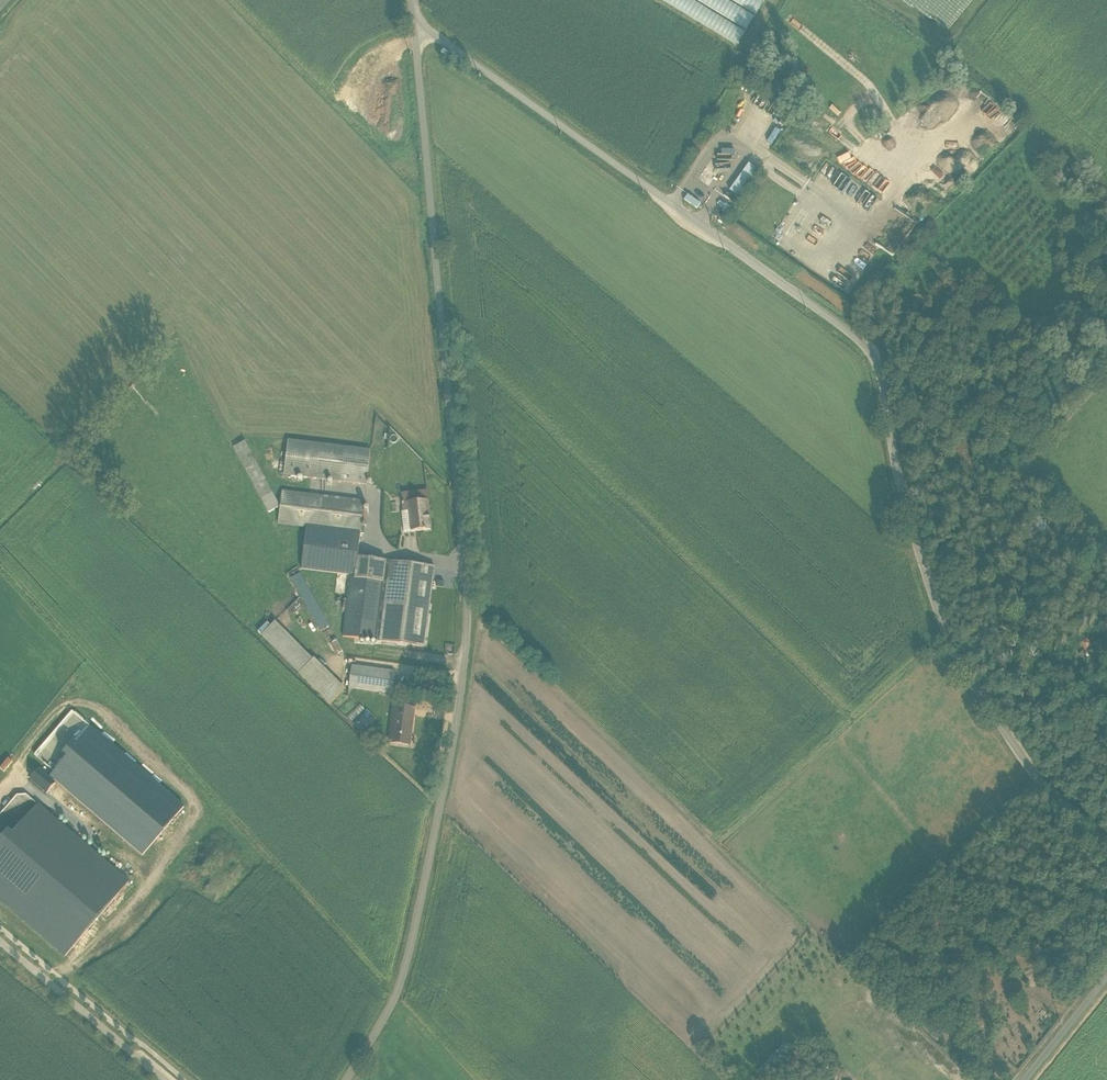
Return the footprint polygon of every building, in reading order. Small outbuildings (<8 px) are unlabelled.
[(848,56),(845,60),(853,67),(857,62),(848,56)] [(1000,113),(1007,117),(1013,109),(1006,105),(1000,113)] [(782,149),(791,136),(785,132),(776,145),(782,149)] [(971,137),(973,143),(984,139),(981,133),(971,137)] [(894,147),(903,143),(901,137),(891,141),(894,147)] [(739,201),(761,174),(748,163),(726,191),(739,201)] [(876,183),(878,181),(888,189),(895,180),(877,165),(868,177),(876,183)] [(881,196),(876,203),(882,208),(888,201),(881,196)] [(861,281),(869,267),(858,261),(850,275),(861,281)] [(380,485),(384,448),(301,438),(296,475),(380,485)] [(963,467),(973,464),(966,441),(956,444),(963,467)] [(405,530),(431,529),(429,499),(403,501),(405,530)] [(348,638),(426,646),(436,565),(357,556),(348,638)] [(309,587),(317,583),(312,573),(304,576),(309,587)] [(269,630),(342,702),(357,687),(288,618),(283,623),(280,619),(269,630)] [(362,689),(406,692),(407,667),(363,665),(362,689)] [(361,700),(353,708),(357,712),(365,704),(361,700)] [(364,720),(377,708),(371,702),(358,714),(364,720)] [(391,745),(412,747),(417,707),(395,705),(391,745)] [(63,738),(80,754),(106,726),(86,707),(60,735),(63,738)] [(380,709),(374,714),(380,721),(386,716),(380,709)] [(11,768),(17,772),(28,759),(22,754),(11,768)] [(43,779),(60,791),(67,782),(50,770),(43,779)] [(117,912),(21,833),(1,857),(0,856),(0,888),(33,915),(30,917),(84,962),(120,919),(120,920),(144,891),(138,886),(117,912)]
